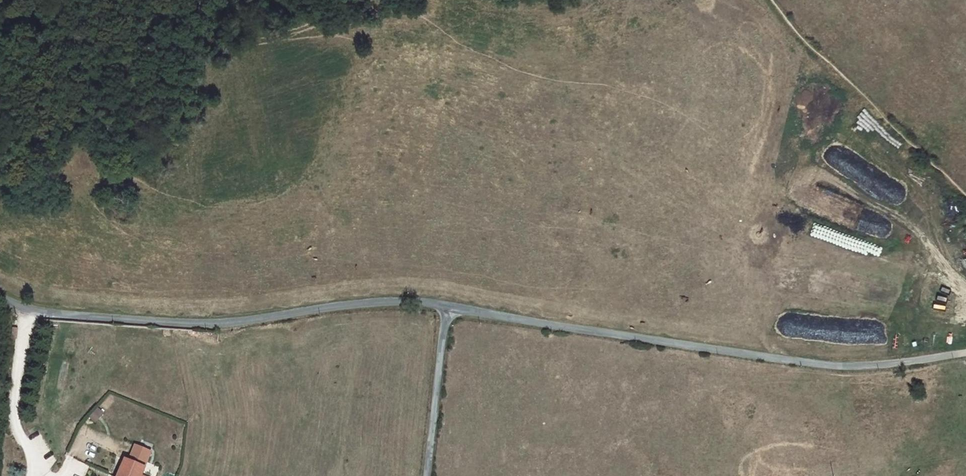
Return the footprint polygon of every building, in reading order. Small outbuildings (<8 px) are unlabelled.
[(103,411),(94,420),(100,425),(108,416),(103,411)] [(156,456),(140,449),(134,464),(131,463),(125,475),(148,475),(156,456)]
